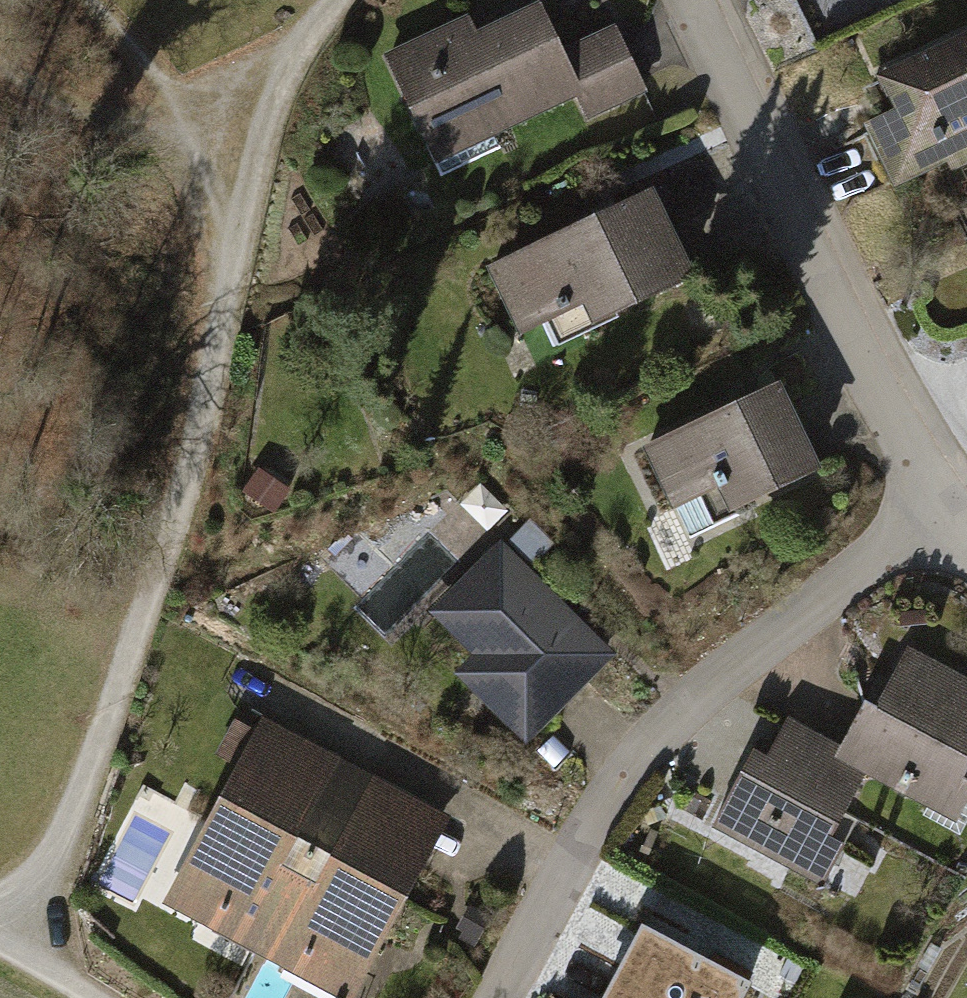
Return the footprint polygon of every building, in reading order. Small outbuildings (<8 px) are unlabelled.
[(381,53),(435,161),(573,94),(585,119),(646,89),(613,21),(560,47),(537,0),(531,0),(475,28),(466,11),(381,53)] [(918,186),(966,164),(966,38),(871,81),(918,186)] [(691,270),(649,183),(483,264),(516,333),(546,318),(557,342),(616,314),(613,308),(691,270)] [(817,464),(775,378),(639,444),(684,537),(737,511),(734,504),(817,464)] [(451,670),(523,743),(615,652),(499,536),(426,609),(469,653),(451,670)] [(906,643),(888,677),(876,671),(838,742),(831,754),(864,772),(954,821),(966,797),(966,777),(961,774),(966,763),(966,676),(906,643)] [(337,997),(365,997),(458,825),(413,800),(299,740),(252,714),(152,900),(263,959),(296,975),(337,997)] [(709,823),(819,882),(842,840),(830,834),(864,772),(831,754),(838,742),(785,714),(764,753),(750,746),(709,823)] [(748,979),(642,922),(601,997),(737,997),(748,979)]
